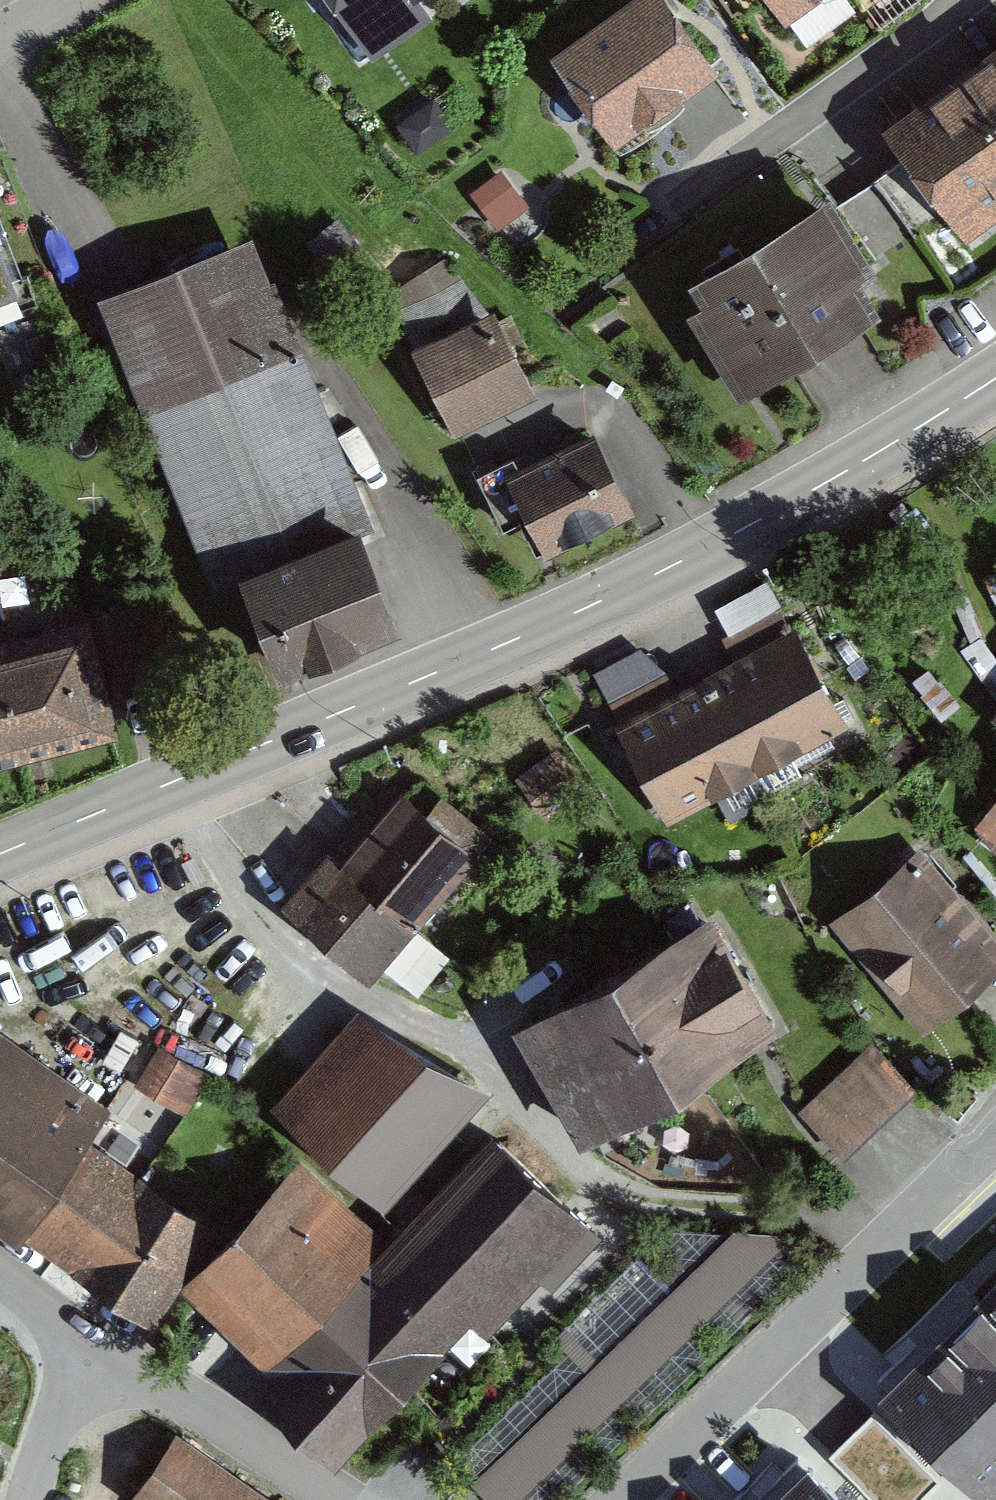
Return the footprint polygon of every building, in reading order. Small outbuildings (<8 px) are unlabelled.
[(371,51),(421,17),(409,0),(336,0),(371,51)] [(660,0),(647,0),(560,61),(617,141),(712,73),(660,0)] [(785,15),(805,0),(774,0),(785,15)] [(897,138),(966,229),(995,207),(995,64),(897,138)] [(498,217),(524,195),(502,169),(476,191),(498,217)] [(869,321),(813,227),(702,292),(758,387),(869,321)] [(266,240),(114,299),(226,589),(269,573),(307,672),(421,627),(383,528),(379,530),(266,240)] [(412,337),(480,308),(457,254),(389,283),(412,337)] [(518,312),(429,347),(462,434),(552,400),(518,312)] [(648,515),(614,436),(532,471),(565,550),(648,515)] [(721,602),(737,633),(786,609),(771,578),(721,602)] [(0,664),(0,749),(4,767),(128,737),(116,691),(198,671),(181,603),(100,623),(104,638),(0,664)] [(814,631),(631,721),(677,812),(859,722),(814,631)] [(418,796),(365,859),(433,916),(486,853),(418,796)] [(365,859),(312,922),(381,979),(433,916),(365,859)] [(847,928),(928,1028),(995,973),(995,939),(932,859),(847,928)] [(726,923),(531,1032),(593,1142),(788,1033),(726,923)] [(290,1107),(398,1204),(501,1091),(393,994),(290,1107)] [(21,1034),(0,1063),(0,1192),(163,1308),(226,1221),(73,1111),(92,1085),(21,1034)] [(168,1035),(137,1078),(183,1110),(214,1067),(168,1035)] [(880,1052),(815,1113),(855,1156),(920,1095),(880,1052)] [(604,1219),(508,1133),(405,1246),(315,1166),(200,1293),(289,1374),(279,1385),(359,1457),(491,1311),(507,1326),(604,1219)] [(734,1231),(474,1482),(492,1499),(513,1499),(785,1237),(734,1231)] [(978,1499),(987,1499),(995,1491),(995,1285),(879,1402),(978,1499)] [(843,1443),(856,1476),(896,1460),(883,1427),(843,1443)] [(188,1433),(141,1499),(142,1499),(281,1499),(188,1433)] [(798,1482),(779,1499),(815,1499),(798,1482)]
